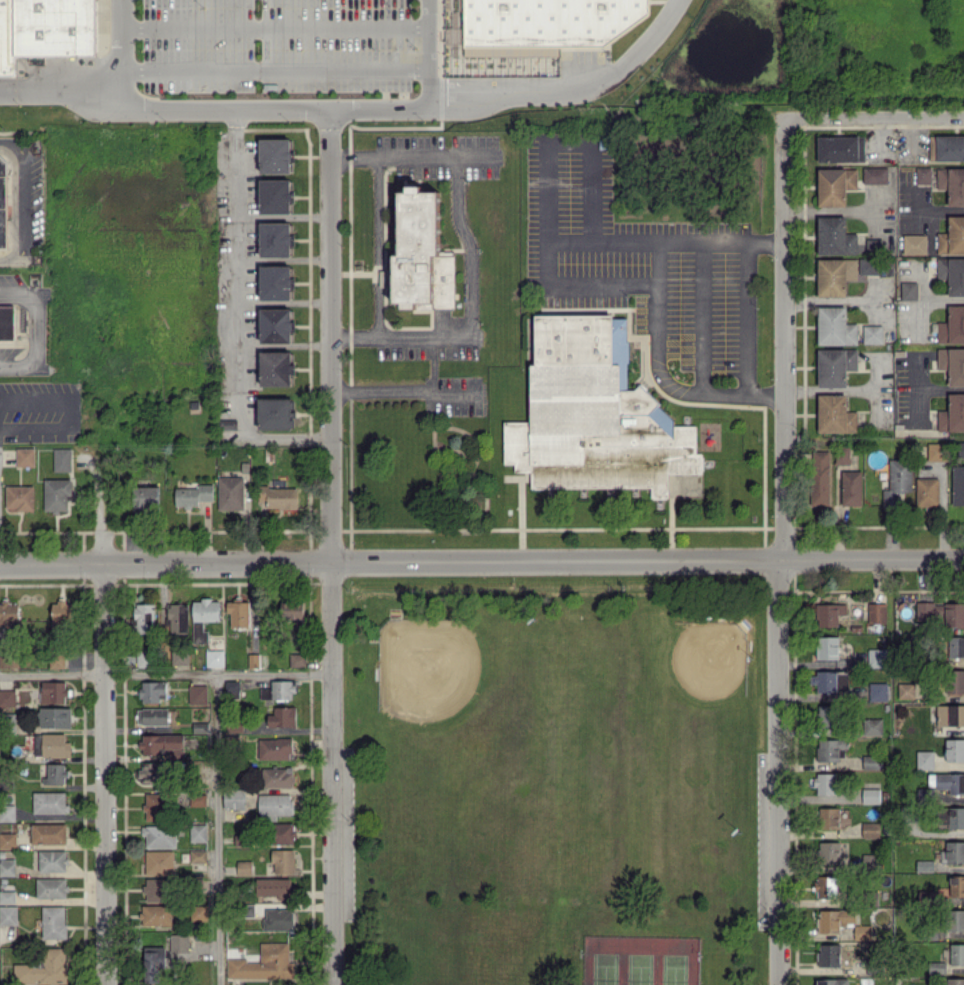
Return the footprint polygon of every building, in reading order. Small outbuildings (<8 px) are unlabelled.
[(14,75),(14,56),(94,56),(94,0),(0,0),(0,75),(14,75)] [(460,43),(460,0),(644,0),(644,9),(600,43),(460,43)] [(936,135),(936,160),(963,161),(963,135),(936,135)] [(817,162),(864,162),(863,136),(817,137),(817,162)] [(290,173),(290,139),(259,139),(259,173),(290,173)] [(887,183),(886,167),(862,167),(863,184),(887,183)] [(916,184),(931,184),(930,167),(915,167),(916,184)] [(936,167),(936,189),(948,189),(947,205),(963,205),(963,168),(936,167)] [(856,190),(856,169),(818,168),(817,206),(845,206),(845,190),(856,190)] [(259,214),(290,213),(289,202),(291,202),(290,179),(259,179),(259,214)] [(453,308),(453,251),(438,251),(437,192),(420,192),(420,185),(405,185),(405,191),(397,192),(398,255),(392,255),(393,302),(401,302),(401,308),(453,308)] [(857,233),(845,233),(844,216),(817,217),(818,254),(858,253),(857,233)] [(948,216),(948,233),(936,233),(937,253),(963,253),(963,216),(948,216)] [(259,257),(291,256),(291,222),(259,223),(259,257)] [(926,235),(903,234),(902,254),(926,254),(926,235)] [(817,296),(845,297),(845,280),(857,280),(857,259),(818,258),(817,296)] [(893,259),(859,258),(858,275),(892,276),(893,259)] [(936,258),(936,279),(948,279),(948,295),(963,296),(963,258),(936,258)] [(260,265),(259,299),(291,299),(292,266),(260,265)] [(917,282),(900,282),(901,299),(917,299),(917,282)] [(963,343),(963,305),(947,305),(948,322),(936,322),(936,343),(963,343)] [(13,340),(14,306),(0,306),(0,340),(13,340)] [(818,345),(856,344),(856,323),(845,324),(845,306),(817,307),(818,345)] [(260,343),(292,342),(291,308),(260,309),(260,343)] [(671,418),(654,403),(656,400),(636,381),(630,387),(623,387),(623,360),(625,360),(624,337),(623,337),(622,315),(609,316),(609,311),(531,312),(532,361),(526,361),(526,419),(500,420),(500,462),(511,462),(511,469),(528,469),(528,485),(647,484),(647,496),(665,495),(665,470),(699,470),(699,450),(693,450),(693,422),(671,422),(671,418)] [(881,343),(881,325),(862,325),(862,343),(881,343)] [(963,386),(963,348),(936,349),(937,369),(947,369),(948,386),(963,386)] [(857,349),(818,349),(817,387),(845,387),(845,370),(856,370),(857,349)] [(260,386),(292,385),(292,351),(260,352),(260,386)] [(948,410),(936,410),(937,431),(963,431),(963,393),(947,393),(948,410)] [(845,394),(816,395),(816,432),(856,432),(856,411),(846,411),(845,394)] [(259,429),(294,428),(294,417),(294,408),(295,408),(294,398),(259,399),(259,429)] [(927,460),(945,460),(945,443),(927,443),(927,460)] [(16,466),(34,466),(34,447),(15,448),(16,466)] [(849,464),(849,447),(835,447),(835,464),(849,464)] [(71,448),(53,448),(53,471),(71,471),(71,448)] [(829,451),(812,450),(811,506),(829,506),(829,451)] [(882,507),(900,507),(901,492),(911,492),(912,460),(889,459),(888,490),(882,489),(882,507)] [(952,465),(951,505),(963,505),(963,465),(952,465)] [(840,506),(862,505),(861,470),(839,471),(840,506)] [(218,509),(243,510),(244,477),(218,476),(218,509)] [(44,512),(68,511),(68,495),(73,494),(72,478),(44,479),(44,512)] [(916,507),(939,506),(938,478),(915,478),(916,507)] [(213,500),(213,484),(198,484),(198,487),(175,488),(176,507),(199,507),(198,501),(213,500)] [(33,510),(34,486),(6,485),(5,510),(33,510)] [(135,508),(158,509),(159,486),(135,486),(135,508)] [(298,509),(297,486),(258,487),(258,500),(266,500),(267,510),(298,509)] [(207,641),(207,630),(203,630),(203,621),(220,620),(219,599),(193,600),(193,642),(207,641)] [(282,618),(304,617),(303,600),(281,601),(282,618)] [(230,626),(249,627),(249,601),(227,601),(227,612),(231,612),(230,626)] [(18,626),(18,602),(0,602),(0,626),(18,626)] [(71,602),(52,602),(52,628),(71,629),(71,602)] [(945,602),(945,626),(963,627),(963,603),(945,602)] [(134,632),(154,633),(154,603),(135,603),(134,632)] [(188,632),(189,603),(167,603),(166,632),(188,632)] [(846,603),(815,604),(815,626),(837,626),(837,614),(846,614),(846,603)] [(885,623),(886,603),(868,603),(867,623),(885,623)] [(815,659),(837,659),(838,637),(816,636),(815,659)] [(948,636),(948,657),(963,657),(963,637),(948,636)] [(886,648),(867,649),(868,667),(887,667),(886,648)] [(137,668),(151,667),(151,649),(136,650),(137,668)] [(224,649),(206,650),(206,666),(224,666),(224,649)] [(3,652),(4,668),(17,667),(17,652),(3,652)] [(50,668),(65,668),(65,652),(49,652),(50,668)] [(172,664),(189,664),(189,652),(172,652),(172,664)] [(306,666),(305,653),(290,654),(290,667),(306,666)] [(944,670),(945,693),(963,692),(963,670),(944,670)] [(817,684),(816,691),(836,692),(837,673),(810,671),(809,683),(817,684)] [(225,696),(239,697),(240,681),(225,680),(225,696)] [(66,703),(66,681),(41,681),(41,703),(66,703)] [(166,681),(140,681),(141,701),(166,701),(166,681)] [(888,682),(868,683),(869,701),(888,701),(888,682)] [(914,683),(897,683),(898,698),(914,698),(914,683)] [(207,704),(208,685),(189,684),(188,704),(207,704)] [(0,689),(0,706),(15,706),(15,689),(0,689)] [(936,705),(936,725),(963,725),(963,704),(936,705)] [(836,705),(819,705),(818,729),(835,730),(836,705)] [(268,726),(296,726),(295,706),(274,707),(275,714),(268,714),(268,726)] [(71,728),(72,708),(39,707),(39,727),(71,728)] [(137,708),(137,724),(168,725),(168,708),(137,708)] [(881,718),(862,719),(862,735),(882,735),(881,718)] [(71,756),(71,741),(66,741),(65,733),(35,734),(35,756),(71,756)] [(183,734),(141,734),(141,754),(168,754),(168,760),(183,760),(183,734)] [(259,759),(292,759),(291,738),(258,738),(259,759)] [(838,762),(839,748),(847,748),(847,740),(817,739),(817,761),(838,762)] [(963,761),(963,739),(945,739),(945,761),(963,761)] [(933,769),(934,751),(916,750),(916,769),(933,769)] [(862,769),(881,769),(882,755),(862,755),(862,769)] [(162,762),(141,761),(140,784),(162,784),(162,762)] [(45,783),(66,783),(66,763),(45,763),(45,783)] [(262,768),(262,786),(293,787),(293,769),(262,768)] [(931,778),(931,789),(948,789),(949,793),(963,793),(963,774),(934,774),(934,777),(931,778)] [(879,803),(879,789),(862,788),(862,803),(879,803)] [(224,808),(244,809),(244,790),(224,790),(224,808)] [(67,791),(33,792),(33,814),(67,813),(67,791)] [(145,820),(165,819),(165,793),(145,793),(145,820)] [(190,805),(205,806),(206,793),(190,793),(190,805)] [(259,794),(258,817),(275,818),(275,815),(292,815),(293,794),(259,794)] [(15,805),(0,805),(0,821),(15,821),(15,805)] [(840,808),(819,807),(818,827),(840,827),(840,808)] [(939,807),(939,824),(948,824),(948,828),(963,828),(963,807),(939,807)] [(294,843),(294,822),(272,823),(272,844),(294,843)] [(879,838),(879,822),(860,822),(861,838),(879,838)] [(66,824),(32,823),(31,843),(66,843),(66,824)] [(206,842),(207,824),(190,823),(190,841),(206,842)] [(176,847),(176,825),(142,826),(142,834),(146,834),(146,847),(176,847)] [(16,848),(16,833),(0,832),(0,848),(16,848)] [(946,841),(945,851),(940,850),(940,863),(963,864),(963,842),(946,841)] [(190,849),(190,863),(207,862),(206,849),(190,849)] [(295,873),(294,849),(272,849),(273,873),(295,873)] [(39,871),(67,871),(67,850),(39,850),(39,871)] [(146,850),(146,874),(174,874),(173,850),(146,850)] [(861,866),(873,867),(874,854),(861,854),(861,866)] [(15,876),(15,858),(0,858),(0,876),(15,876)] [(237,875),(252,874),(252,860),(237,860),(237,875)] [(916,872),(934,871),(934,860),(916,860),(916,872)] [(950,875),(949,894),(963,895),(963,876),(950,875)] [(838,897),(837,876),(815,877),(816,898),(838,897)] [(36,878),(37,898),(67,897),(67,878),(36,878)] [(147,901),(170,901),(169,878),(146,879),(147,901)] [(291,878),(256,878),(257,896),(291,895),(291,878)] [(0,890),(0,903),(15,903),(15,890),(0,890)] [(17,924),(17,905),(0,906),(0,924),(17,924)] [(172,905),(141,905),(141,925),(172,925),(172,905)] [(66,938),(65,906),(42,906),(42,938),(66,938)] [(293,928),(293,909),(266,909),(266,929),(293,928)] [(818,910),(818,932),(840,932),(839,924),(855,924),(855,909),(818,910)] [(949,910),(948,930),(963,931),(963,910),(949,910)] [(189,952),(189,934),(170,934),(170,952),(189,952)] [(840,944),(818,944),(818,967),(840,966),(840,944)] [(950,944),(950,965),(963,965),(963,944),(950,944)] [(291,977),(290,945),(261,946),(261,961),(234,962),(234,978),(291,977)] [(162,947),(145,946),(144,982),(162,982),(162,947)] [(14,983),(66,983),(66,948),(43,948),(43,963),(14,963),(14,983)] [(945,962),(927,962),(927,974),(945,974),(945,962)]
